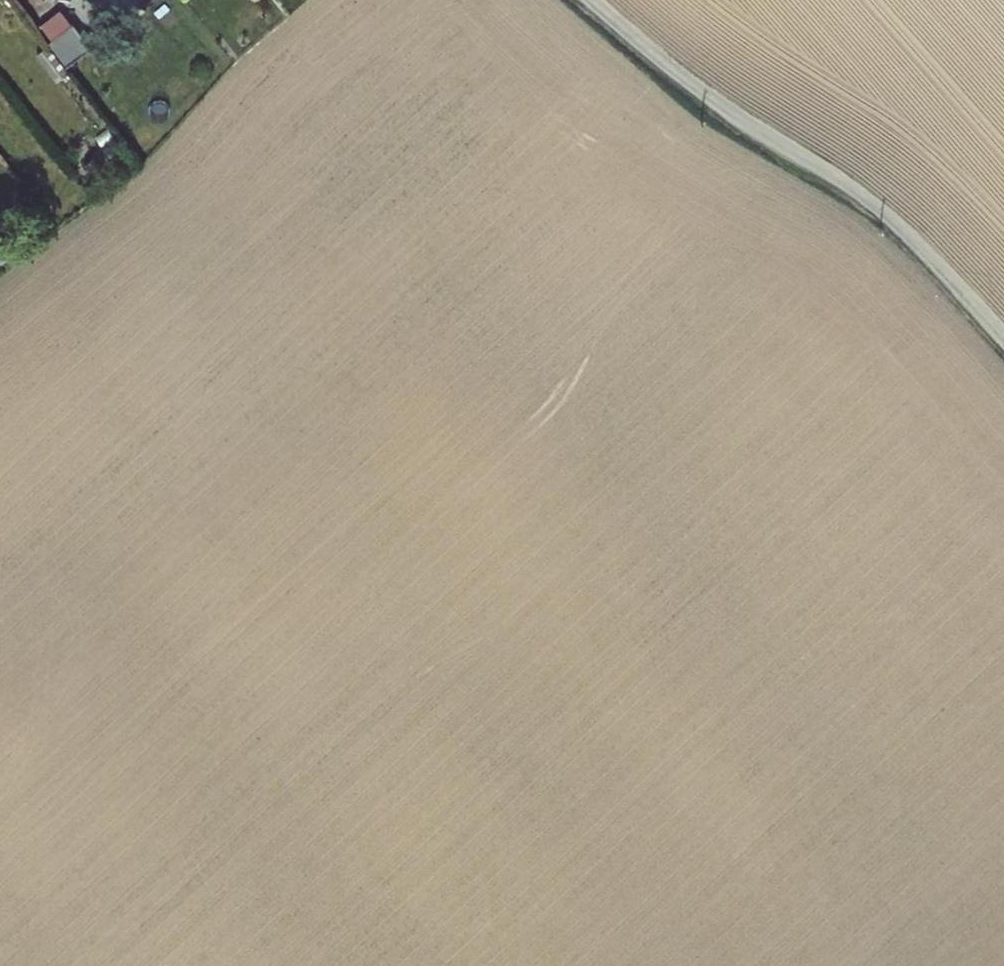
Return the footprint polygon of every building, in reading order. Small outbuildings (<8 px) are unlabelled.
[(68,71),(47,45),(37,52),(58,79),(68,71)] [(62,55),(70,64),(83,54),(75,45),(62,55)]
